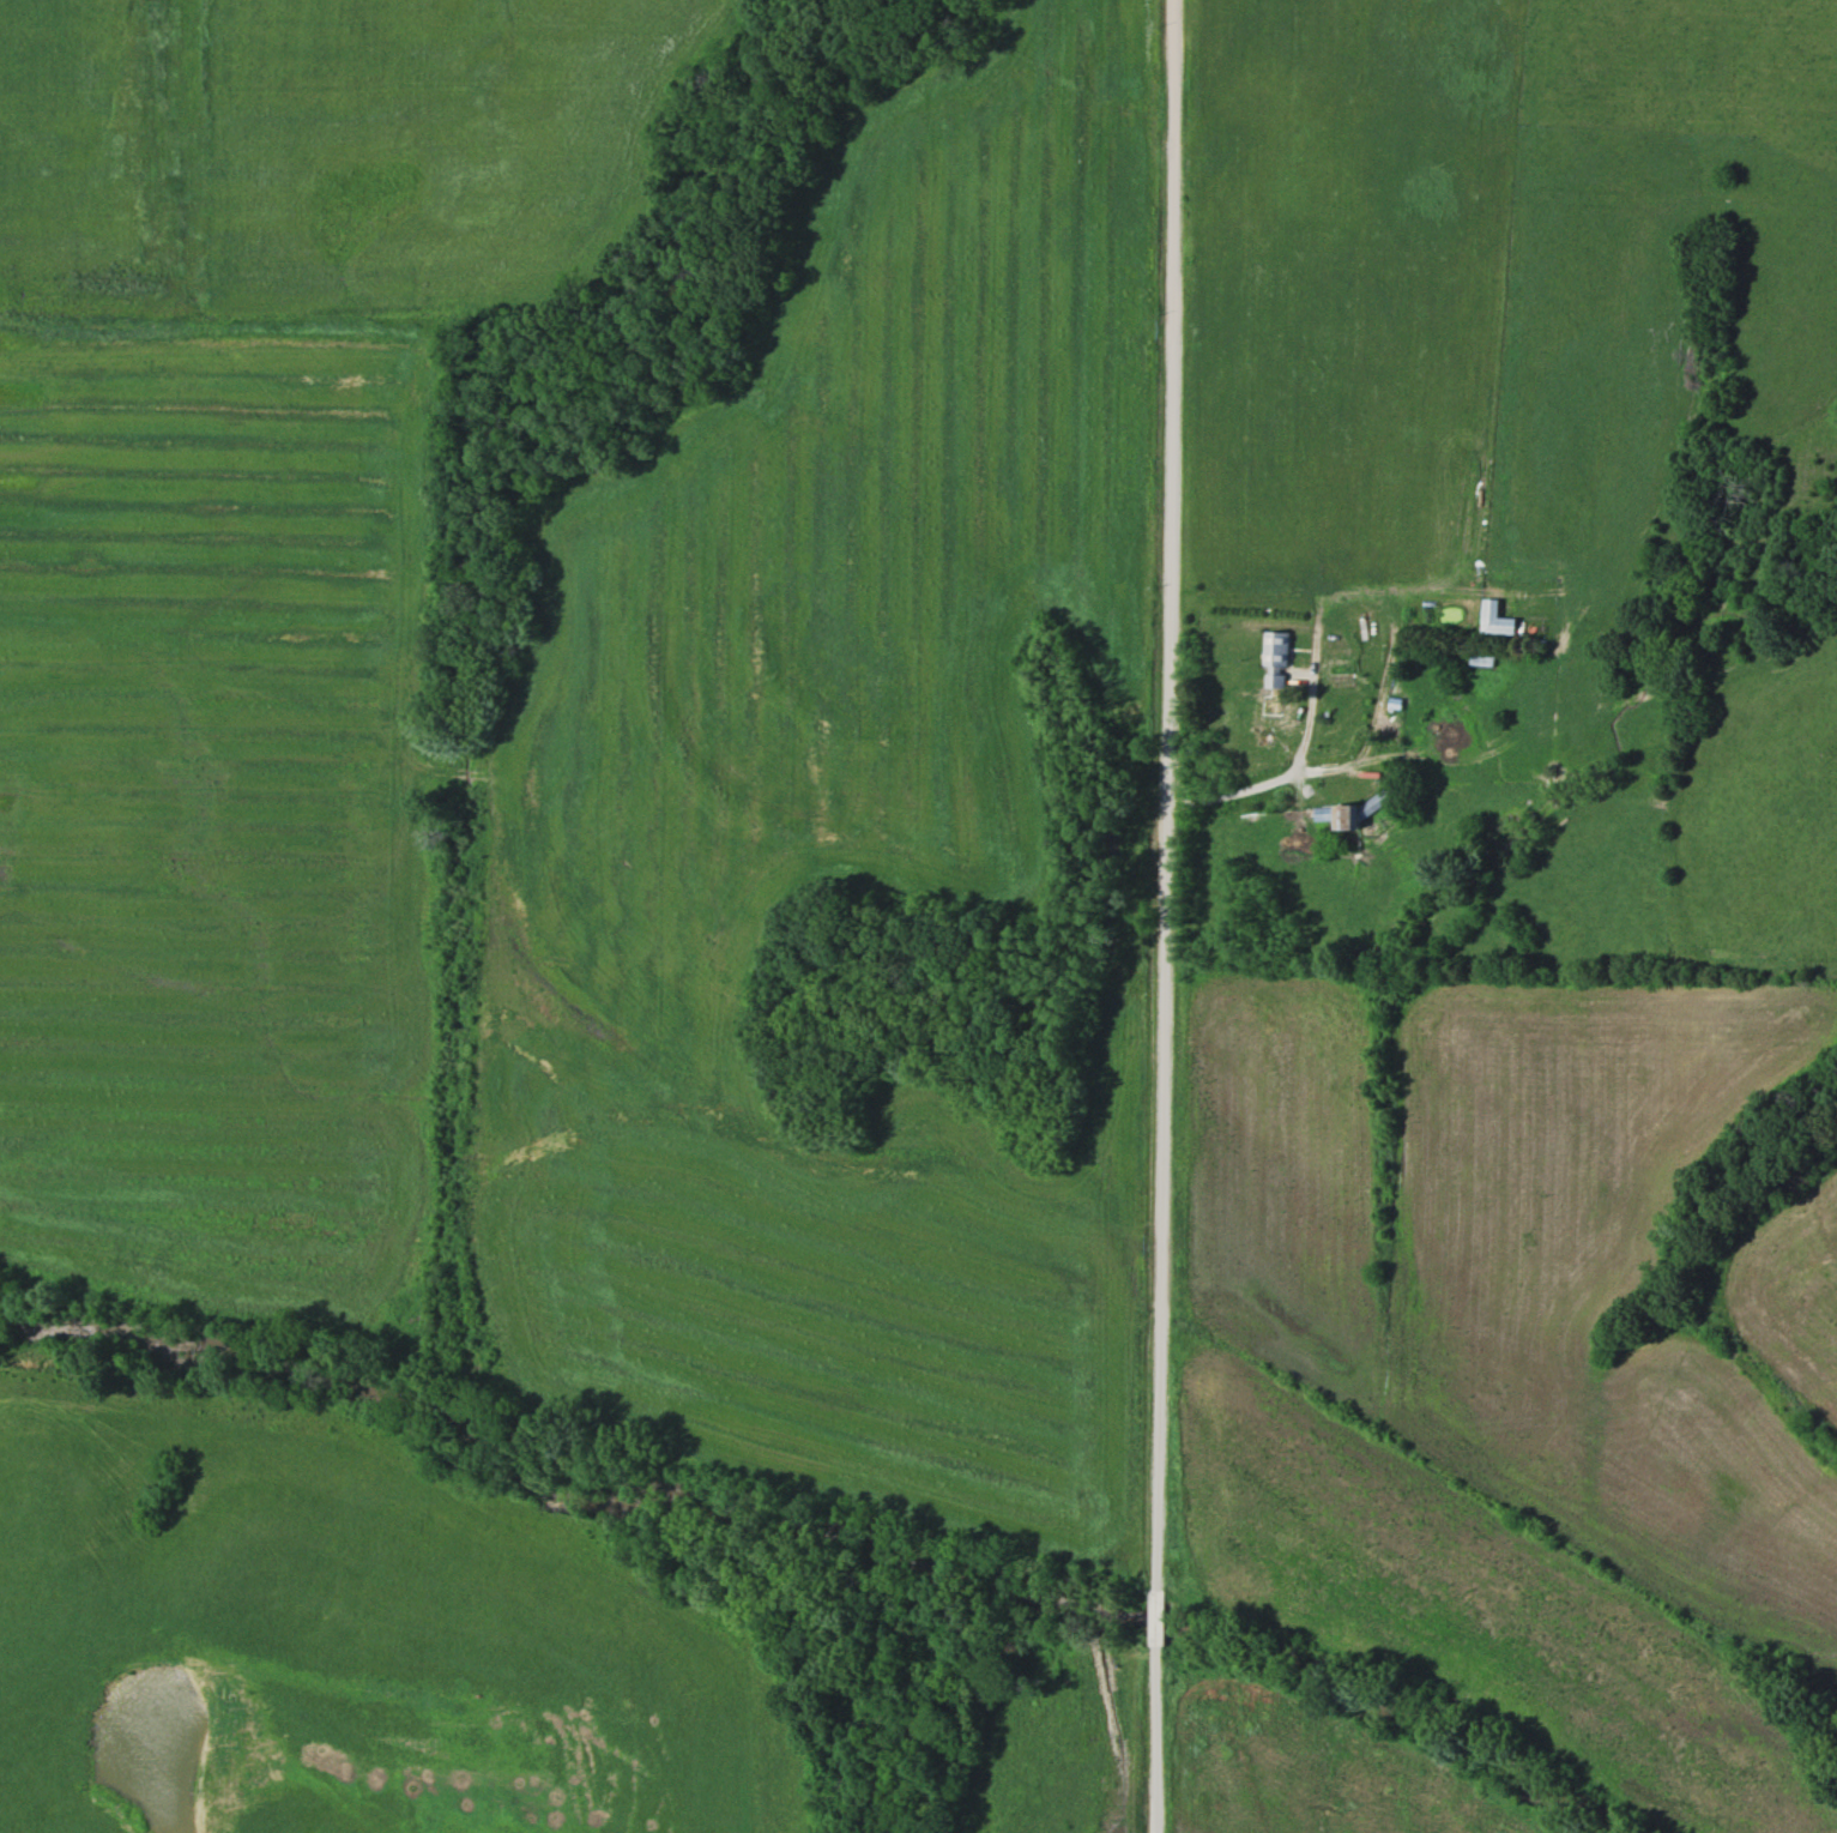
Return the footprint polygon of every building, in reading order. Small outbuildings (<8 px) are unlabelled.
[(1263,667),(1267,667),(1267,689),(1288,689),(1288,633),(1263,633),(1263,667)] [(1353,666),(1330,666),(1330,674),(1340,674),(1340,675),(1353,675),(1353,666)]
